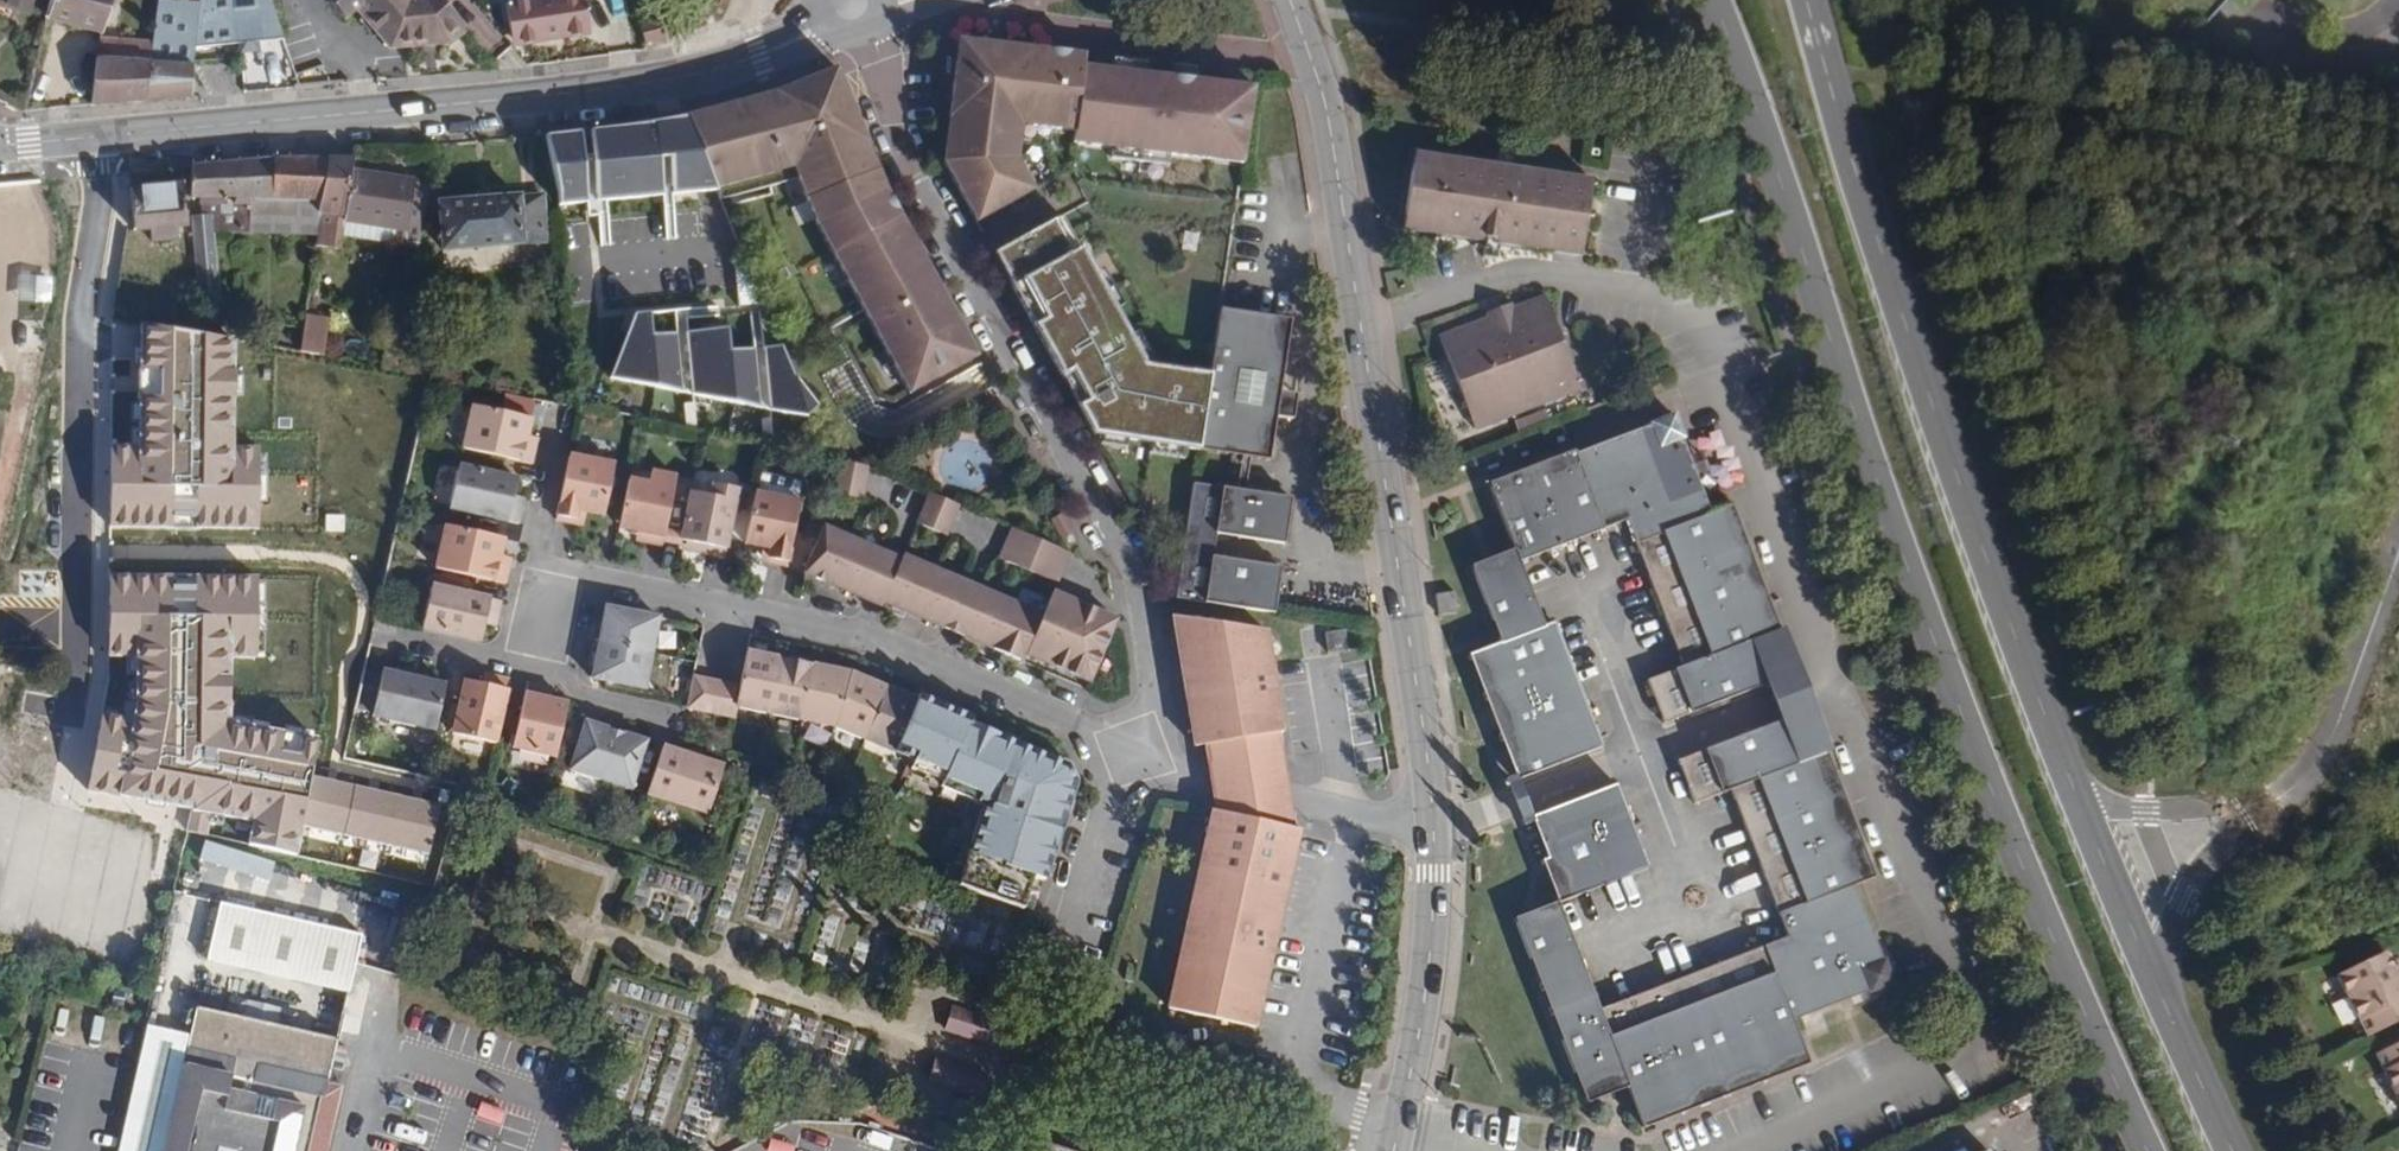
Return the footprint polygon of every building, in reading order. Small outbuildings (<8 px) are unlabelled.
[(27,12),(30,0),(0,0),(0,5),(27,12)] [(45,17),(103,33),(112,0),(50,0),(45,17)] [(149,62),(192,65),(193,47),(239,43),(283,39),(270,0),(200,0),(198,1),(192,1),(175,0),(157,0),(151,43),(149,62)] [(339,14),(350,5),(384,44),(442,43),(462,25),(440,0),(327,0),(339,14)] [(600,0),(520,0),(511,2),(515,27),(523,25),(526,42),(588,31),(587,25),(604,23),(600,0)] [(665,36),(659,18),(638,24),(644,42),(665,36)] [(515,27),(518,44),(526,42),(523,25),(515,27)] [(149,62),(151,43),(99,38),(96,58),(149,62)] [(1242,163),(1254,87),(1194,79),(1195,68),(1172,65),(1170,77),(1147,74),(1148,62),(1111,57),(1110,69),(1082,66),(1084,54),(1003,44),(962,38),(948,161),(980,221),(1038,190),(1046,186),(1029,155),(1021,160),(1017,152),(1020,133),(1032,118),(1076,125),(1074,137),(1112,143),(1110,153),(1167,162),(1169,152),(1242,163)] [(96,58),(89,105),(200,98),(206,65),(192,65),(149,62),(96,58)] [(773,92),(687,118),(716,190),(796,168),(818,225),(910,395),(978,358),(887,193),(837,69),(836,68),(831,70),(777,91),(773,92)] [(605,131),(545,135),(558,196),(559,208),(716,190),(687,118),(605,131)] [(1589,176),(1415,148),(1404,214),(1558,239),(1556,244),(1579,247),(1589,176)] [(212,216),(212,217),(297,230),(302,197),(321,200),(327,158),(277,159),(191,167),(192,199),(201,198),(201,216),(212,216)] [(341,235),(350,173),(353,159),(327,158),(321,200),(317,231),(331,233),(341,235)] [(350,173),(341,235),(341,238),(412,246),(427,184),(410,183),(410,181),(350,173)] [(150,229),(152,241),(175,238),(173,226),(187,224),(182,184),(130,190),(134,231),(150,229)] [(547,243),(544,194),(439,201),(442,249),(547,243)] [(321,200),(302,197),(297,230),(317,232),(317,231),(321,200)] [(220,310),(212,217),(212,216),(201,216),(193,217),(202,311),(220,310)] [(1199,450),(1210,374),(1144,364),(1142,362),(1150,357),(1135,331),(1127,335),(1113,309),(1120,306),(1098,268),(1091,272),(1078,248),(1076,249),(1057,216),(994,253),(1094,431),(1101,433),(1100,440),(1127,445),(1129,438),(1150,441),(1149,449),(1183,455),(1185,448),(1199,450)] [(331,233),(329,249),(339,250),(341,238),(341,235),(331,233)] [(1577,379),(1541,288),(1511,300),(1509,294),(1489,303),(1491,308),(1441,328),(1469,399),(1502,386),(1510,404),(1577,379)] [(1293,317),(1223,305),(1200,447),(1271,457),(1278,412),(1279,406),(1273,406),(1274,392),(1281,393),(1282,389),(1293,317)] [(728,307),(639,314),(613,377),(775,414),(830,421),(793,377),(781,348),(749,353),(746,331),(730,331),(728,307)] [(302,344),(324,348),(328,321),(305,318),(302,344)] [(236,342),(238,333),(228,324),(221,324),(223,340),(236,342)] [(249,344),(140,325),(140,353),(139,454),(108,454),(106,545),(264,544),(264,458),(249,458),(249,344)] [(519,384),(497,379),(495,390),(517,394),(519,384)] [(517,397),(533,400),(536,387),(519,384),(517,394),(517,397)] [(1469,399),(1476,417),(1510,404),(1502,386),(1469,399)] [(1282,389),(1281,393),(1274,392),(1273,406),(1279,406),(1278,412),(1295,415),(1299,390),(1282,389)] [(530,422),(471,408),(461,451),(531,467),(535,449),(524,447),(530,422)] [(1662,719),(1761,680),(1778,673),(1762,633),(1776,628),(1728,504),(1706,512),(1692,477),(1687,462),(1668,413),(1571,452),(1569,448),(1488,481),(1520,555),(1622,519),(1679,666),(1646,681),(1662,719)] [(524,447),(535,449),(537,441),(526,439),(524,447)] [(1706,471),(1700,456),(1687,462),(1692,477),(1706,471)] [(609,466),(564,457),(551,521),(570,525),(573,512),(581,514),(598,517),(609,466)] [(869,469),(838,462),(831,494),(862,501),(869,469)] [(516,482),(457,468),(447,510),(517,527),(521,509),(510,506),(512,499),(516,482)] [(671,479),(645,474),(643,485),(624,482),(613,534),(632,538),(639,540),(638,544),(657,548),(671,479)] [(1240,484),(1216,479),(1216,484),(1195,481),(1176,600),(1278,614),(1285,567),(1218,557),(1222,532),(1289,542),(1296,496),(1239,488),(1240,484)] [(733,492),(707,487),(705,498),(686,494),(675,547),(694,551),(701,553),(700,557),(719,561),(733,492)] [(958,507),(929,494),(916,524),(945,537),(958,507)] [(799,506),(754,496),(743,548),(769,553),(766,566),(785,570),(799,506)] [(510,506),(521,509),(523,501),(512,499),(510,506)] [(573,512),(570,525),(578,527),(581,514),(573,512)] [(883,552),(821,526),(801,573),(863,599),(883,552)] [(502,541),(443,528),(433,570),(503,586),(507,569),(496,566),(498,558),(502,541)] [(1068,554),(1012,529),(999,560),(1056,584),(1068,554)] [(638,544),(639,540),(632,538),(630,546),(656,552),(657,548),(638,544)] [(701,553),(694,551),(692,559),(718,565),(719,561),(700,557),(701,553)] [(759,565),(766,566),(769,553),(761,551),(759,565)] [(901,560),(883,552),(863,599),(881,606),(882,604),(901,560)] [(1510,555),(1463,574),(1483,633),(1538,615),(1510,555)] [(963,583),(902,557),(901,560),(882,604),(944,630),(963,583)] [(509,561),(498,558),(496,566),(507,569),(509,561)] [(275,575),(110,577),(111,663),(142,663),(143,758),(135,797),(194,810),(267,826),(261,853),(311,864),(317,837),(329,782),(336,754),(240,733),(243,717),(253,717),(253,671),(276,671),(275,575)] [(962,637),(980,590),(963,583),(944,630),(962,637)] [(499,604),(429,587),(419,630),(478,644),(482,626),(483,619),(494,621),(499,604)] [(1022,663),(1025,656),(1042,617),(980,590),(962,637),(1022,663)] [(1458,614),(1454,591),(1436,594),(1440,617),(1458,614)] [(1051,593),(1042,617),(1025,656),(1088,683),(1115,620),(1051,593)] [(656,623),(604,610),(588,676),(641,688),(656,623)] [(1275,633),(1184,614),(1200,746),(1264,738),(1282,736),(1287,735),(1275,633)] [(493,629),(494,621),(483,619),(482,626),(493,629)] [(1552,620),(1545,623),(1502,639),(1466,652),(1515,777),(1600,743),(1552,620)] [(1349,655),(1348,636),(1328,636),(1329,656),(1349,655)] [(743,690),(739,710),(837,729),(916,764),(913,772),(944,784),(942,788),(971,799),(986,808),(959,890),(1024,911),(1035,878),(1047,882),(1079,785),(1071,768),(973,726),(975,720),(922,697),(919,703),(854,674),(750,655),(743,690)] [(442,687),(379,672),(378,678),(370,713),(369,717),(432,732),(442,687)] [(1795,715),(1778,673),(1761,680),(1779,721),(1795,715)] [(353,707),(352,709),(370,713),(378,678),(361,674),(360,676),(353,707)] [(479,686),(487,688),(489,677),(481,675),(479,686)] [(507,681),(489,677),(487,688),(479,686),(461,682),(449,736),(492,746),(507,681)] [(739,710),(743,690),(698,682),(692,713),(737,721),(739,710)] [(542,690),(524,685),(509,750),(552,760),(565,706),(547,702),(540,700),(542,690)] [(542,690),(540,700),(547,702),(550,691),(542,690)] [(1795,715),(1779,721),(1678,761),(1694,801),(1727,788),(1785,932),(1600,1006),(1558,900),(1517,916),(1591,1101),(1630,1085),(1646,1124),(1810,1058),(1793,1014),(1870,984),(1881,956),(1851,881),(1872,873),(1822,749),(1811,754),(1795,715)] [(645,743),(585,723),(570,771),(630,791),(645,743)] [(1282,736),(1264,738),(1213,744),(1215,778),(1218,813),(1293,829),(1289,796),(1282,736)] [(723,767),(662,748),(647,796),(707,815),(723,767)] [(455,810),(329,782),(317,837),(443,865),(455,810)] [(1542,860),(1558,900),(1648,864),(1616,785),(1532,817),(1548,858),(1542,860)] [(1218,813),(1212,812),(1169,1012),(1256,1031),(1299,830),(1293,829),(1218,813)] [(133,835),(132,865),(150,866),(151,836),(133,835)] [(276,882),(280,858),(207,847),(204,864),(231,868),(227,890),(247,893),(250,878),(276,882)] [(134,869),(128,904),(143,907),(149,872),(134,869)] [(176,952),(202,956),(212,901),(186,896),(176,952)] [(362,936),(220,904),(208,960),(349,992),(362,936)] [(386,943),(395,916),(378,911),(369,937),(386,943)] [(2384,954),(2338,978),(2367,1038),(2398,1023),(2398,985),(2392,971),(2384,954)] [(1889,976),(1886,968),(1881,956),(1870,984),(1882,979),(1889,976)] [(161,1150),(309,1150),(333,1037),(193,1007),(161,1150)] [(999,1024),(951,1009),(944,1032),(991,1047),(999,1024)] [(2376,1056),(2398,1103),(2398,1044),(2376,1056)] [(953,1068),(933,1061),(927,1083),(947,1089),(953,1068)] [(982,1077),(953,1068),(947,1089),(975,1098),(982,1077)] [(477,1129),(498,1136),(506,1114),(485,1107),(477,1129)]
